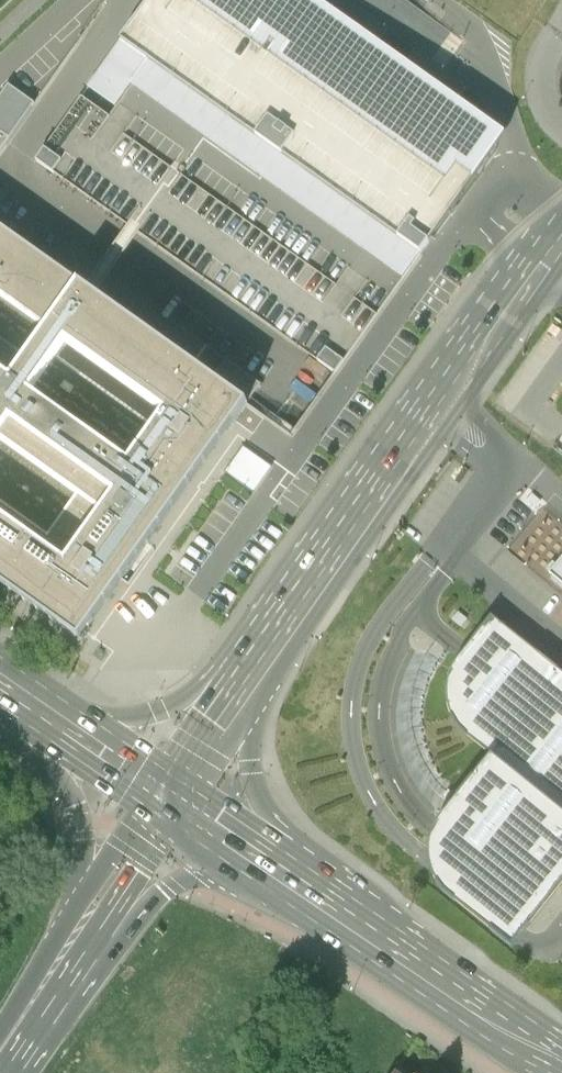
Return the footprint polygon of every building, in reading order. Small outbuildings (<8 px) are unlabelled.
[(37,163),(52,174),(54,171),(56,167),(62,172),(137,225),(320,356),(318,359),(339,374),(438,236),(447,224),(453,215),(496,155),(499,151),(511,135),(461,99),(468,90),(416,53),(410,62),(383,44),(390,34),(342,0),(328,0),(326,2),(322,0),(154,0),(37,163)] [(17,81),(0,105),(0,157),(41,99),(17,81)] [(88,633),(250,404),(210,375),(195,365),(95,294),(90,291),(80,284),(0,227),(0,305),(44,336),(27,359),(0,339),(0,455),(70,506),(47,538),(0,504),(0,571),(18,584),(88,633)] [(266,381),(225,353),(210,375),(250,404),(252,401),(255,397),(266,381)] [(265,452),(252,442),(233,468),(247,477),(261,488),(280,462),(265,452)] [(539,577),(540,577),(548,584),(556,591),(561,596),(561,548),(539,577)] [(484,760),(523,788),(561,814),(561,662),(493,608),(467,641),(446,667),(442,693),(445,721),(460,741),(484,760)] [(561,905),(561,814),(523,788),(484,760),(434,824),(427,855),(435,887),(449,899),(522,956),(537,937),(561,905)]
